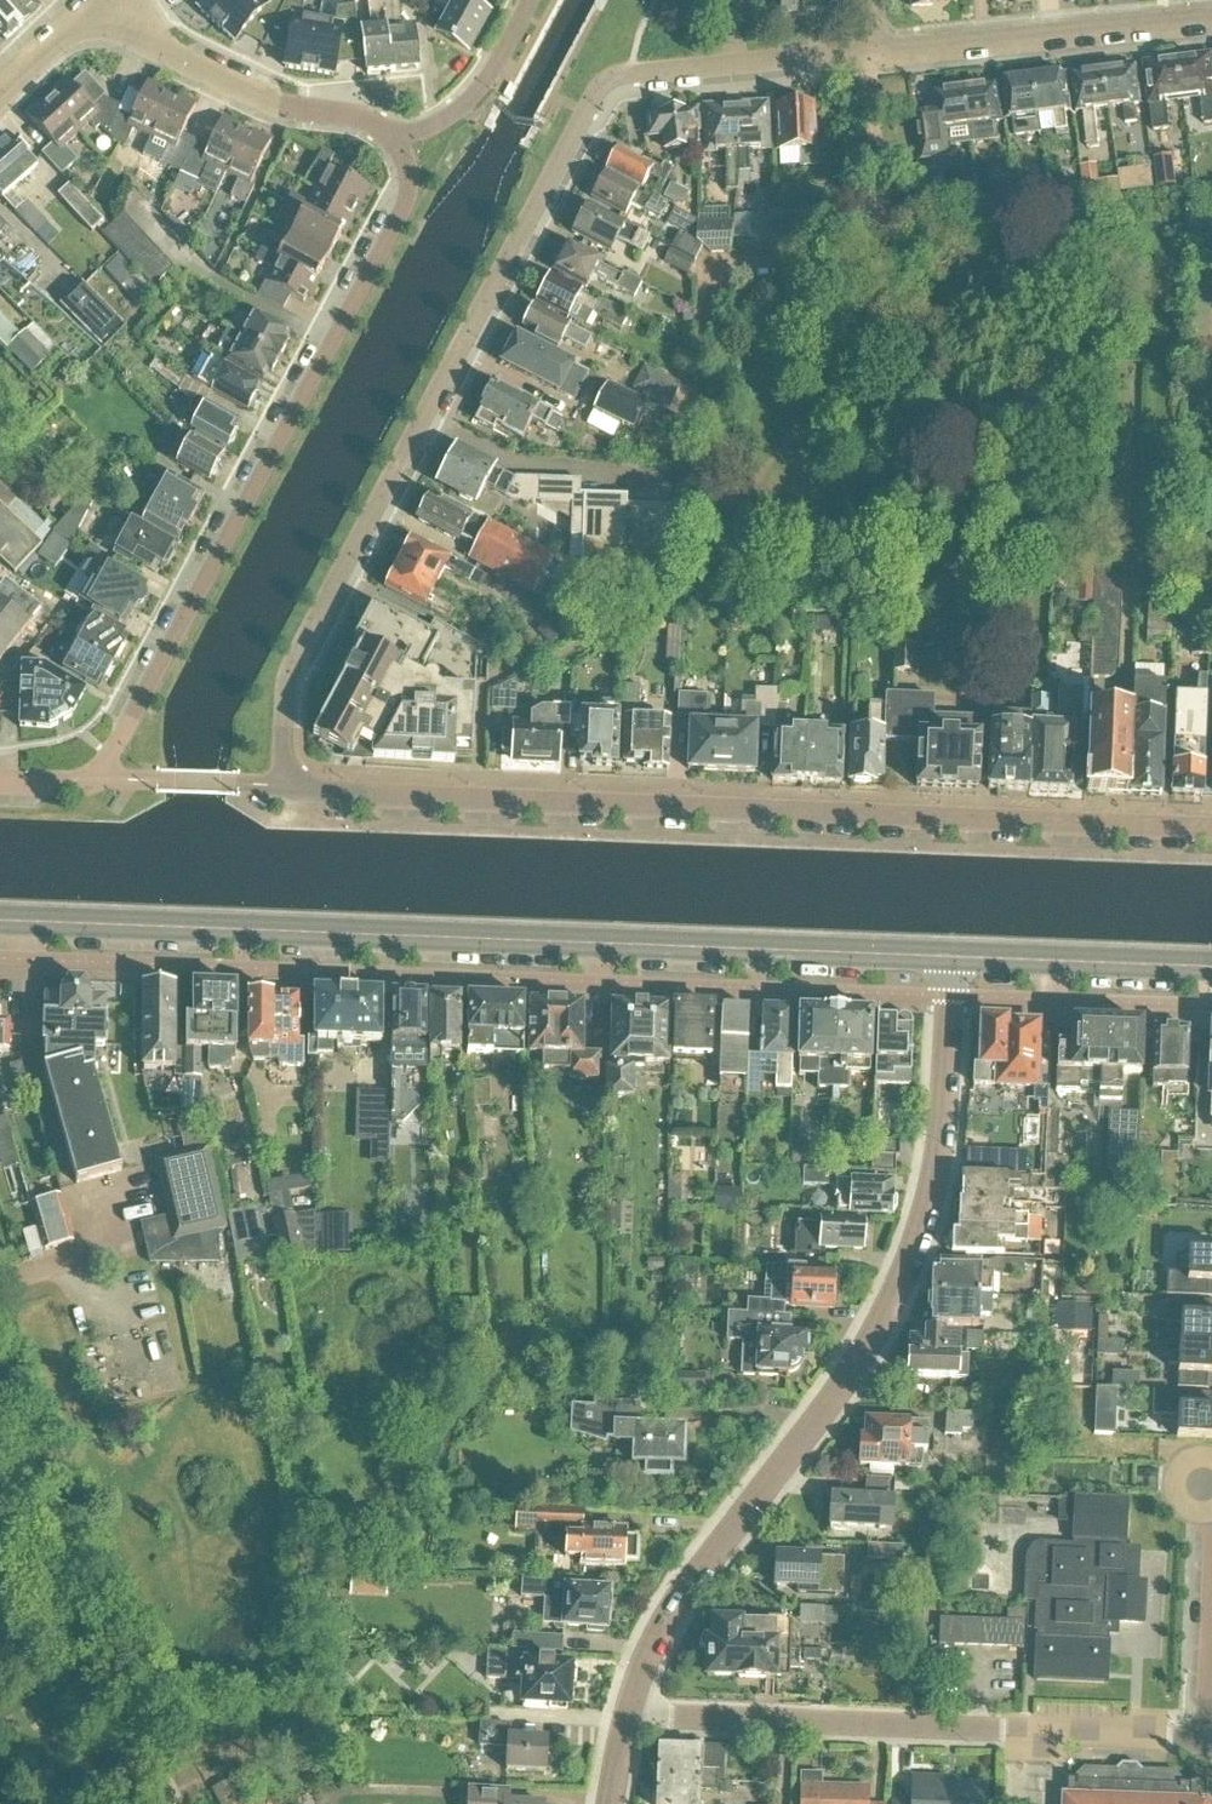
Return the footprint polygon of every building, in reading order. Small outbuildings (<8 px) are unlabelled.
[(23,27),(41,12),(30,0),(0,0),(0,1),(23,27)] [(205,3),(198,11),(216,28),(242,0),(203,0),(205,3)] [(216,28),(234,45),(242,37),(264,49),(288,0),(265,0),(263,2),(260,0),(242,0),(216,28)] [(264,49),(286,60),(284,70),(309,74),(318,24),(301,21),(304,5),(294,0),(288,0),(264,49)] [(383,0),(367,0),(371,31),(361,32),(367,76),(391,74),(383,0)] [(391,74),(419,72),(413,27),(401,28),(397,0),(383,0),(391,74)] [(438,36),(468,52),(487,16),(457,0),(438,36)] [(782,18),(839,14),(838,0),(780,0),(782,18)] [(914,10),(945,8),(944,0),(913,0),(914,10)] [(0,1),(0,37),(5,43),(23,27),(0,1)] [(318,24),(309,74),(334,79),(336,68),(361,66),(355,9),(337,11),(334,27),(318,24)] [(1179,61),(1184,103),(1202,100),(1205,127),(1211,126),(1211,57),(1179,61)] [(1184,103),(1179,61),(1146,66),(1155,133),(1171,131),(1168,105),(1184,103)] [(1121,69),(1105,71),(1110,110),(1125,108),(1127,126),(1138,124),(1136,106),(1140,106),(1136,70),(1121,72),(1121,69)] [(1110,110),(1105,71),(1089,73),(1090,76),(1075,78),(1079,113),(1084,113),(1088,150),(1100,148),(1095,111),(1110,110)] [(1067,76),(1036,80),(1041,117),(1055,115),(1058,133),(1069,131),(1067,114),(1071,113),(1067,76)] [(93,122),(107,136),(118,113),(121,108),(103,99),(100,93),(85,77),(73,88),(66,81),(51,95),(55,99),(50,104),(79,135),(93,122)] [(1041,117),(1036,80),(1006,84),(1010,121),(1015,120),(1017,138),(1029,136),(1026,119),(1041,117)] [(133,131),(151,140),(169,101),(163,98),(166,93),(148,84),(131,119),(118,113),(107,136),(113,143),(125,149),(133,131)] [(982,87),(966,89),(974,145),(1000,142),(998,124),(1002,123),(998,88),(983,89),(982,87)] [(974,145),(966,89),(951,91),(951,93),(937,95),(941,131),(946,131),(948,148),(974,145)] [(160,166),(180,175),(193,149),(180,142),(196,108),(178,99),(175,104),(169,101),(151,140),(169,148),(160,166)] [(777,108),(779,152),(800,151),(801,168),(816,167),(815,134),(812,134),(810,106),(795,107),(792,102),(783,103),(780,107),(777,108)] [(65,148),(79,135),(50,104),(45,108),(41,104),(26,118),(52,146),(42,156),(62,177),(78,162),(65,148)] [(765,107),(736,109),(740,175),(749,174),(748,152),(767,151),(765,107)] [(740,175),(736,109),(705,110),(708,154),(726,153),(727,175),(726,193),(737,192),(738,175),(740,175)] [(662,114),(662,117),(647,118),(649,138),(664,137),(666,152),(687,150),(687,149),(698,148),(696,113),(683,115),(683,112),(662,114)] [(216,197),(226,176),(244,137),(238,134),(241,129),(222,120),(206,155),(193,149),(180,175),(199,184),(197,188),(216,197)] [(244,137),(226,176),(238,181),(230,198),(246,206),(254,188),(250,187),(271,143),(253,134),(250,140),(244,137)] [(35,236),(48,224),(28,203),(24,206),(12,193),(37,169),(6,136),(0,141),(0,198),(16,214),(35,236)] [(608,163),(610,166),(607,171),(643,190),(649,178),(665,186),(673,171),(663,166),(661,170),(644,161),(643,164),(618,152),(615,156),(612,157),(608,163)] [(324,175),(315,192),(353,213),(356,207),(361,209),(371,191),(328,169),(333,160),(321,154),(313,169),(324,175)] [(1156,160),(1160,189),(1177,187),(1173,157),(1156,160)] [(1081,169),(1085,200),(1102,199),(1098,167),(1081,169)] [(1135,172),(1119,174),(1122,194),(1138,192),(1135,172)] [(667,208),(605,175),(598,188),(595,189),(592,194),(593,197),(591,200),(625,218),(630,208),(659,223),(667,208)] [(996,182),(998,201),(1013,199),(1010,180),(996,182)] [(104,223),(69,186),(58,197),(92,234),(104,223)] [(1043,206),(1041,190),(1016,193),(1017,209),(1043,206)] [(291,196),(285,206),(341,236),(345,239),(355,221),(350,219),(353,213),(315,192),(308,205),(291,196)] [(978,209),(976,196),(967,197),(969,210),(978,209)] [(945,200),(925,203),(927,215),(946,212),(945,200)] [(297,225),(290,238),(328,259),(341,236),(285,206),(280,216),(297,225)] [(572,236),(609,255),(616,242),(641,255),(650,239),(588,207),(580,221),(576,221),(572,229),(574,233),(572,236)] [(704,250),(696,245),(697,223),(674,211),(665,227),(679,235),(671,250),(696,264),(704,250)] [(768,212),(769,230),(813,228),(813,227),(821,227),(821,211),(768,212)] [(103,236),(112,246),(134,227),(124,216),(103,236)] [(734,218),(732,231),(731,242),(753,242),(753,231),(756,231),(756,218),(734,218)] [(12,234),(0,221),(0,246),(12,234)] [(731,242),(732,231),(734,222),(697,223),(696,245),(704,250),(709,255),(729,254),(729,242),(731,242)] [(112,246),(122,257),(144,237),(134,227),(112,246)] [(769,230),(769,245),(769,246),(813,244),(813,228),(769,230)] [(122,257),(132,268),(154,248),(144,237),(122,257)] [(266,242),(260,252),(316,282),(316,281),(328,259),(290,238),(283,251),(266,242)] [(195,251),(208,264),(219,254),(206,240),(195,251)] [(553,272),(586,290),(592,278),(634,299),(642,285),(624,275),(622,278),(599,266),(601,262),(567,245),(560,258),(557,260),(554,265),(555,268),(553,272)] [(132,268),(142,279),(164,259),(154,248),(132,268)] [(316,282),(260,252),(255,262),(272,271),(258,297),(283,311),(290,298),(303,306),(307,299),(311,301),(321,283),(316,281),(316,282)] [(664,265),(688,278),(695,264),(671,252),(664,265)] [(152,292),(120,258),(105,272),(137,306),(152,292)] [(164,259),(142,279),(152,290),(174,270),(164,259)] [(538,300),(537,304),(586,329),(592,317),(621,332),(628,317),(598,302),(596,305),(580,297),(582,293),(550,277),(544,290),(540,291),(538,296),(538,300)] [(160,303),(133,335),(145,346),(173,314),(160,303)] [(536,335),(533,341),(557,353),(563,341),(585,352),(591,339),(533,309),(531,313),(528,314),(525,321),(525,325),(523,328),(536,335)] [(114,325),(100,311),(82,330),(96,343),(114,325)] [(693,325),(694,312),(683,311),(683,325),(693,325)] [(254,315),(241,339),(279,360),(288,345),(285,343),(290,334),(254,315)] [(8,352),(32,377),(40,369),(44,374),(62,356),(34,327),(8,352)] [(279,360),(241,339),(222,329),(209,351),(229,362),(228,364),(263,383),(268,374),(271,375),(279,360)] [(589,374),(516,337),(501,365),(574,401),(587,375),(588,376),(589,374)] [(192,383),(248,413),(250,409),(253,409),(256,404),(254,401),(262,388),(225,368),(206,358),(192,383)] [(150,371),(180,393),(188,383),(157,361),(150,371)] [(689,388),(695,378),(682,371),(676,381),(689,388)] [(642,397),(668,412),(681,387),(655,373),(642,397)] [(483,402),(483,403),(483,404),(483,406),(481,410),(483,411),(476,423),(492,433),(495,428),(522,440),(532,421),(545,428),(552,414),(539,407),(540,407),(526,400),(527,397),(521,394),(519,398),(499,388),(499,387),(496,386),(495,386),(494,385),(490,392),(489,392),(487,393),(486,394),(484,396),(483,398),(483,400),(483,402)] [(652,408),(607,386),(594,413),(633,433),(644,411),(649,413),(652,408)] [(188,415),(197,420),(191,431),(227,450),(229,446),(233,445),(235,440),(234,437),(241,425),(205,405),(204,406),(196,401),(188,415)] [(170,438),(178,427),(162,416),(154,428),(170,438)] [(177,466),(209,484),(212,479),(214,478),(217,473),(216,470),(224,457),(182,435),(176,447),(185,451),(177,466)] [(647,579),(685,533),(686,510),(627,507),(627,498),(580,496),(580,483),(522,481),(514,482),(455,451),(438,484),(458,495),(459,499),(469,504),(473,502),(477,504),(485,488),(511,502),(540,503),(540,507),(571,523),(571,538),(583,538),(581,576),(638,578),(647,579)] [(168,477),(155,500),(191,520),(204,497),(168,477)] [(34,540),(46,528),(0,485),(0,508),(34,540)] [(534,596),(558,610),(568,568),(553,560),(472,515),(470,518),(431,497),(417,522),(454,542),(460,540),(475,549),(469,561),(534,596)] [(53,536),(71,546),(94,504),(85,499),(53,536)] [(191,520),(155,500),(142,524),(178,544),(191,520)] [(0,508),(0,562),(15,576),(42,547),(34,540),(0,508)] [(173,548),(138,528),(127,548),(121,545),(114,557),(131,566),(133,562),(151,572),(156,563),(162,567),(164,564),(168,563),(173,555),(172,551),(173,548)] [(403,549),(395,564),(437,585),(445,571),(469,584),(475,572),(412,539),(406,550),(403,549)] [(437,585),(395,564),(388,577),(391,578),(385,590),(448,623),(454,611),(430,599),(437,585)] [(89,618),(94,621),(115,632),(129,608),(134,611),(136,607),(137,608),(141,607),(144,604),(145,600),(143,595),(145,591),(102,568),(101,569),(96,566),(89,567),(84,577),(86,583),(91,586),(82,602),(94,608),(89,618)] [(1093,603),(1094,569),(1079,568),(1078,603),(1093,603)] [(1116,675),(1119,587),(1103,569),(1094,569),(1093,603),(1090,681),(1109,682),(1116,675)] [(42,612),(5,583),(0,590),(0,664),(42,612)] [(576,632),(613,604),(600,586),(563,614),(576,632)] [(1153,644),(1171,645),(1172,600),(1155,600),(1153,644)] [(373,756),(373,760),(454,765),(455,749),(472,750),(476,682),(488,683),(490,650),(434,621),(427,634),(373,606),(354,642),(358,644),(333,690),(337,692),(313,738),(352,758),(358,748),(373,756)] [(835,635),(836,621),(816,619),(815,634),(835,635)] [(551,648),(565,635),(551,620),(537,633),(551,648)] [(87,629),(78,645),(113,665),(123,647),(119,645),(124,636),(115,632),(94,621),(87,629)] [(1192,656),(1208,657),(1210,633),(1194,632),(1192,656)] [(113,665),(78,645),(63,672),(95,689),(100,680),(103,682),(113,665)] [(894,674),(911,675),(912,648),(895,648),(894,674)] [(50,661),(34,652),(23,664),(47,667),(50,661)] [(49,731),(50,731),(71,719),(71,718),(85,693),(51,674),(52,671),(47,668),(45,671),(45,670),(22,669),(22,680),(9,680),(0,693),(0,716),(21,717),(20,729),(49,731)] [(1171,798),(1201,799),(1203,768),(1206,693),(1207,681),(1199,680),(1197,692),(1182,692),(1181,699),(1175,699),(1171,798)] [(1029,792),(1070,794),(1073,730),(1080,727),(1081,727),(1082,692),(1082,683),(1061,682),(1060,692),(1059,692),(1058,709),(1049,709),(1049,701),(1032,701),(1029,792)] [(1129,796),(1160,797),(1165,687),(1133,686),(1129,796)] [(624,765),(643,765),(643,770),(667,771),(669,722),(638,721),(640,688),(624,687),(623,721),(625,721),(624,765)] [(756,729),(774,730),(776,730),(777,692),(755,691),(755,705),(741,705),(740,726),(723,726),(721,773),(742,774),(754,774),(756,729)] [(772,783),(805,784),(803,780),(799,774),(803,735),(804,728),(797,727),(797,734),(784,734),(784,730),(785,730),(786,707),(787,692),(777,692),(776,730),(774,730),(772,783)] [(700,772),(721,773),(723,726),(706,725),(707,697),(679,696),(678,719),(690,720),(688,771),(700,772)] [(916,789),(977,791),(979,738),(973,738),(974,721),(932,719),(932,700),(886,698),(886,706),(884,744),(918,746),(916,789)] [(850,785),(874,786),(874,782),(883,782),(883,725),(884,725),(885,706),(869,705),(868,733),(852,733),(850,785)] [(593,764),(593,768),(617,769),(618,718),(618,708),(597,707),(597,717),(570,716),(569,740),(581,741),(580,763),(593,764)] [(512,755),(512,762),(516,762),(518,765),(527,765),(530,763),(541,763),(543,766),(552,766),(555,764),(558,764),(560,729),(570,730),(571,709),(553,708),(553,714),(543,713),(533,718),(532,727),(514,727),(513,734),(502,733),(501,754),(512,755)] [(1120,796),(1128,796),(1131,713),(1123,712),(1089,711),(1087,759),(1086,759),(1085,795),(1120,796)] [(988,791),(1027,792),(1030,718),(995,717),(991,720),(990,729),(988,791)] [(803,780),(805,784),(840,786),(842,736),(803,735),(799,774),(803,780)] [(1201,799),(1211,799),(1211,748),(1210,769),(1203,768),(1201,799)] [(43,1046),(46,1046),(45,1069),(44,1069),(76,1186),(122,1173),(92,1073),(94,1048),(104,1048),(106,999),(90,999),(91,997),(84,983),(69,983),(61,995),(61,997),(45,997),(43,1046)] [(142,1070),(175,1070),(175,987),(143,986),(142,1070)] [(185,1080),(201,1081),(201,1051),(235,1053),(236,989),(194,988),(194,1020),(186,1020),(186,1050),(185,1050),(185,1080)] [(279,1069),(303,1070),(303,1044),(298,1044),(298,1026),(299,1026),(299,1013),(298,1013),(298,998),(272,997),(272,996),(270,995),(266,992),(266,991),(255,990),(255,991),(252,995),(248,995),(249,1049),(269,1050),(269,1063),(279,1064),(279,1069)] [(349,1044),(351,994),(315,993),(315,1042),(308,1042),(308,1059),(317,1059),(332,1059),(333,1043),(337,1043),(337,1050),(343,1051),(343,1043),(349,1044)] [(382,995),(351,994),(349,1044),(381,1045),(382,995)] [(425,1073),(426,997),(404,996),(394,996),(392,996),(391,1057),(390,1126),(402,1126),(425,1104),(425,1096),(420,1091),(420,1079),(424,1079),(424,1073),(425,1073)] [(430,1068),(441,1068),(441,1054),(459,1055),(460,998),(431,997),(430,1068)] [(467,1056),(523,1058),(523,1001),(468,999),(467,1056)] [(568,1074),(568,1081),(598,1081),(599,1057),(582,1056),(583,1003),(530,1001),(529,1055),(542,1055),(542,1072),(543,1072),(542,1080),(548,1081),(548,1073),(568,1074)] [(613,1071),(605,1072),(606,1101),(633,1100),(632,1071),(643,1071),(644,1065),(668,1066),(670,1007),(612,1004),(610,1064),(612,1064),(613,1071)] [(685,1057),(702,1058),(702,1057),(711,1058),(713,1009),(700,1008),(687,1007),(687,1008),(675,1007),(673,1056),(685,1057)] [(725,1080),(725,1086),(736,1086),(736,1080),(746,1080),(749,1010),(722,1009),(719,1079),(725,1080)] [(777,1090),(777,1100),(790,1101),(790,1091),(793,1012),(764,1011),(763,1035),(761,1035),(760,1058),(747,1057),(746,1096),(759,1097),(760,1078),(775,1079),(775,1090),(777,1090)] [(817,1091),(833,1092),(836,1013),(823,1013),(799,1013),(797,1063),(818,1064),(817,1091)] [(836,1013),(833,1092),(839,1092),(848,1092),(848,1075),(868,1076),(869,1066),(871,1015),(847,1014),(836,1013)] [(899,1018),(898,1018),(897,1020),(896,1020),(896,1022),(896,1023),(876,1022),(874,1087),(910,1088),(912,1025),(911,1023),(911,1022),(911,1021),(910,1019),(908,1018),(906,1017),(904,1016),(902,1017),(899,1018)] [(1048,1113),(1048,1112),(1049,1058),(1036,1058),(1037,1025),(1016,1025),(1016,1028),(1006,1027),(1006,1023),(1002,1022),(999,1021),(997,1020),(994,1020),(991,1020),(989,1020),(985,1022),(982,1022),(980,1068),(974,1068),(973,1086),(996,1087),(996,1088),(1035,1089),(1034,1104),(1039,1104),(1039,1112),(1048,1113)] [(1106,1172),(1136,1173),(1139,1115),(1120,1115),(1121,1076),(1140,1077),(1142,1025),(1071,1022),(1070,1047),(1057,1046),(1056,1094),(1079,1094),(1094,1095),(1093,1111),(1102,1112),(1101,1117),(1109,1117),(1106,1172)] [(8,1055),(9,1025),(0,1024),(0,1055),(8,1055)] [(1154,1030),(1152,1090),(1185,1090),(1187,1045),(1188,1031),(1185,1031),(1182,1028),(1171,1027),(1168,1031),(1154,1030)] [(1191,1029),(1188,1031),(1187,1045),(1199,1046),(1200,1029),(1191,1029)] [(9,1064),(16,1089),(31,1085),(24,1060),(9,1064)] [(486,1108),(486,1088),(472,1088),(471,1107),(486,1108)] [(672,1088),(671,1105),(682,1106),(683,1089),(672,1088)] [(389,1125),(389,1094),(373,1094),(373,1125),(389,1125)] [(1045,1160),(1045,1178),(1044,1191),(1066,1192),(1068,1161),(1057,1160),(1059,1113),(1048,1112),(1048,1113),(1045,1160)] [(6,1171),(20,1167),(5,1118),(0,1120),(0,1152),(6,1171)] [(870,1173),(895,1174),(895,1158),(899,1158),(899,1143),(877,1142),(876,1150),(872,1150),(870,1173)] [(207,1151),(156,1163),(168,1219),(140,1225),(150,1266),(219,1265),(219,1232),(226,1231),(207,1151)] [(791,1151),(791,1169),(812,1169),(812,1151),(791,1151)] [(987,1152),(968,1152),(967,1175),(987,1176),(987,1152)] [(477,1159),(478,1183),(489,1182),(488,1170),(487,1170),(487,1158),(477,1159)] [(836,1172),(803,1171),(803,1188),(834,1189),(834,1201),(837,1201),(836,1215),(892,1217),(892,1215),(896,1212),(896,1201),(893,1198),(893,1195),(892,1195),(892,1183),(836,1181),(836,1172)] [(1176,1172),(1162,1171),(1161,1200),(1175,1201),(1176,1172)] [(959,1204),(1002,1205),(1013,1206),(1013,1205),(1006,1204),(1006,1192),(1032,1193),(1033,1179),(962,1177),(961,1186),(962,1186),(961,1188),(959,1190),(958,1197),(961,1200),(961,1203),(959,1203),(959,1204)] [(682,1188),(669,1188),(669,1207),(681,1208),(682,1188)] [(45,1253),(73,1244),(59,1198),(31,1206),(45,1253)] [(959,1223),(959,1228),(1027,1231),(1028,1218),(1028,1217),(1002,1217),(1002,1205),(959,1204),(958,1204),(958,1207),(954,1207),(954,1219),(958,1219),(958,1222),(958,1223),(959,1223)] [(611,1234),(623,1234),(624,1207),(612,1207),(611,1234)] [(1135,1207),(1134,1220),(1144,1221),(1144,1216),(1144,1207),(1135,1207)] [(228,1216),(237,1264),(266,1258),(256,1210),(228,1216)] [(316,1214),(272,1222),(279,1259),(316,1255),(316,1228),(316,1214)] [(1028,1218),(1027,1231),(1040,1231),(1040,1219),(1028,1218)] [(799,1225),(800,1257),(822,1257),(822,1251),(863,1252),(864,1222),(821,1220),(821,1221),(810,1220),(810,1226),(799,1225)] [(316,1228),(316,1255),(351,1255),(351,1228),(316,1228)] [(1027,1231),(959,1228),(959,1234),(952,1234),(952,1238),(948,1241),(947,1248),(952,1250),(951,1255),(1003,1256),(1003,1255),(1002,1255),(996,1255),(996,1243),(1027,1244),(1027,1242),(1027,1231)] [(1027,1231),(1027,1242),(1039,1243),(1040,1231),(1027,1231)] [(1058,1258),(1058,1245),(1045,1245),(1044,1257),(1058,1258)] [(1188,1249),(1187,1276),(1167,1275),(1166,1298),(1210,1299),(1211,1285),(1211,1255),(1211,1250),(1188,1249)] [(15,1266),(8,1250),(0,1253),(0,1271),(15,1266)] [(763,1268),(766,1269),(772,1269),(772,1268),(785,1269),(786,1258),(764,1257),(763,1268)] [(648,1272),(664,1272),(664,1261),(648,1261),(648,1272)] [(933,1275),(932,1295),(992,1298),(992,1277),(1023,1279),(1024,1262),(997,1261),(980,1266),(940,1264),(940,1275),(933,1275)] [(748,1303),(747,1317),(747,1318),(782,1319),(783,1306),(833,1308),(833,1306),(836,1306),(837,1279),(834,1279),(835,1276),(805,1275),(806,1270),(785,1269),(772,1268),(772,1269),(766,1269),(765,1284),(771,1284),(770,1303),(748,1303)] [(992,1298),(932,1295),(932,1298),(928,1301),(927,1311),(932,1314),(932,1317),(933,1317),(932,1327),(983,1329),(984,1324),(978,1324),(978,1318),(991,1319),(992,1298)] [(1170,1326),(1181,1326),(1180,1345),(1179,1346),(1211,1348),(1211,1304),(1171,1302),(1170,1326)] [(1091,1335),(1092,1307),(1058,1306),(1057,1334),(1091,1335)] [(747,1318),(747,1317),(728,1316),(727,1343),(744,1344),(742,1378),(756,1378),(778,1379),(778,1375),(789,1375),(792,1375),(794,1374),(795,1373),(796,1372),(798,1370),(799,1368),(800,1366),(800,1364),(801,1356),(806,1356),(807,1335),(788,1334),(789,1319),(782,1319),(747,1318)] [(1107,1343),(1108,1319),(1098,1319),(1097,1343),(1107,1343)] [(943,1337),(944,1333),(916,1332),(915,1340),(910,1339),(909,1360),(905,1360),(904,1364),(903,1372),(905,1376),(908,1376),(908,1379),(966,1382),(967,1360),(957,1360),(959,1338),(943,1337)] [(967,1334),(966,1353),(982,1353),(983,1334),(967,1334)] [(1210,1392),(1210,1377),(1211,1377),(1211,1348),(1179,1346),(1177,1391),(1210,1392)] [(1089,1375),(1067,1374),(1067,1386),(1089,1386),(1089,1375)] [(673,1391),(704,1392),(704,1376),(674,1375),(673,1391)] [(1113,1375),(1112,1389),(1138,1390),(1139,1376),(1113,1375)] [(948,1406),(972,1408),(973,1393),(948,1392),(948,1406)] [(1176,1440),(1211,1441),(1211,1396),(1152,1394),(1151,1417),(1177,1418),(1176,1440)] [(645,1464),(645,1477),(671,1478),(671,1465),(683,1466),(684,1432),(636,1430),(637,1425),(654,1426),(654,1425),(664,1425),(665,1407),(593,1404),(593,1409),(570,1409),(569,1436),(605,1446),(607,1440),(616,1441),(616,1442),(635,1443),(635,1458),(634,1458),(633,1464),(645,1464)] [(946,1414),(945,1437),(960,1438),(961,1431),(971,1431),(972,1416),(946,1414)] [(910,1424),(910,1423),(865,1421),(865,1439),(861,1439),(859,1468),(908,1470),(908,1469),(921,1470),(921,1454),(927,1454),(928,1425),(910,1424)] [(829,1528),(879,1530),(879,1515),(892,1516),(894,1482),(865,1481),(864,1500),(831,1498),(829,1528)] [(925,1496),(940,1497),(940,1485),(926,1485),(925,1496)] [(1038,1632),(1038,1641),(1036,1641),(1034,1682),(1106,1685),(1108,1644),(1107,1644),(1108,1624),(1143,1626),(1145,1584),(1136,1584),(1137,1552),(1123,1551),(1123,1544),(1125,1544),(1127,1502),(1061,1499),(1059,1523),(1074,1523),(1074,1541),(1075,1541),(1074,1549),(1040,1547),(1037,1548),(1036,1549),(1033,1551),(1032,1552),(1031,1553),(1030,1556),(1029,1558),(1028,1561),(1028,1563),(1028,1564),(1028,1567),(1028,1570),(1029,1572),(1031,1575),(1033,1577),(1035,1579),(1038,1581),(1037,1588),(1035,1632),(1038,1632)] [(580,1560),(580,1568),(624,1569),(625,1563),(636,1564),(637,1539),(626,1539),(626,1532),(583,1531),(584,1511),(516,1508),(515,1530),(544,1531),(545,1525),(567,1526),(566,1537),(565,1537),(565,1539),(553,1538),(552,1558),(564,1558),(564,1560),(580,1560)] [(867,1563),(902,1565),(902,1550),(868,1548),(867,1563)] [(840,1598),(841,1566),(844,1567),(844,1561),(819,1559),(820,1559),(776,1557),(774,1587),(796,1588),(796,1595),(840,1598)] [(364,1577),(352,1577),(351,1597),(363,1597),(364,1577)] [(587,1629),(586,1633),(603,1634),(603,1630),(606,1630),(607,1624),(609,1624),(610,1612),(608,1612),(609,1593),(566,1589),(567,1584),(522,1580),(521,1599),(544,1600),(542,1625),(553,1626),(553,1628),(556,1632),(563,1633),(564,1627),(587,1629)] [(820,1611),(820,1625),(832,1626),(832,1611),(820,1611)] [(939,1646),(1023,1649),(1025,1612),(1007,1612),(1007,1623),(940,1621),(939,1646)] [(737,1679),(737,1681),(766,1682),(766,1680),(774,1680),(789,1680),(790,1621),(738,1619),(738,1624),(713,1623),(712,1644),(708,1643),(707,1678),(737,1679)] [(512,1651),(562,1654),(563,1639),(513,1636),(512,1651)] [(549,1709),(549,1713),(566,1714),(568,1686),(575,1686),(576,1669),(552,1667),(552,1662),(535,1661),(534,1666),(516,1665),(516,1653),(488,1651),(486,1680),(525,1683),(524,1708),(549,1709)] [(798,1663),(820,1663),(820,1653),(798,1653),(798,1663)] [(506,1772),(546,1774),(547,1740),(509,1739),(509,1728),(481,1727),(480,1748),(507,1750),(506,1772)] [(657,1767),(656,1783),(717,1785),(718,1773),(723,1773),(725,1748),(682,1746),(681,1750),(660,1750),(659,1767),(657,1767)] [(1209,1785),(1201,1780),(1193,1785),(1183,1784),(1183,1783),(1176,1775),(1144,1774),(1138,1768),(1125,1767),(1119,1773),(1087,1772),(1079,1779),(1079,1780),(1069,1780),(1069,1801),(1069,1803),(1209,1803),(1209,1785)] [(868,1789),(821,1788),(821,1777),(822,1777),(822,1776),(801,1775),(801,1803),(868,1803),(868,1789)] [(986,1787),(944,1785),(945,1780),(913,1779),(912,1803),(986,1803),(986,1787)] [(234,1796),(226,1782),(210,1792),(217,1803),(234,1796)] [(656,1783),(656,1794),(658,1794),(657,1803),(699,1803),(699,1792),(717,1793),(717,1785),(656,1783)] [(732,1795),(733,1785),(720,1784),(719,1795),(732,1795)] [(509,1791),(479,1790),(469,1789),(468,1803),(508,1803),(509,1791)]
